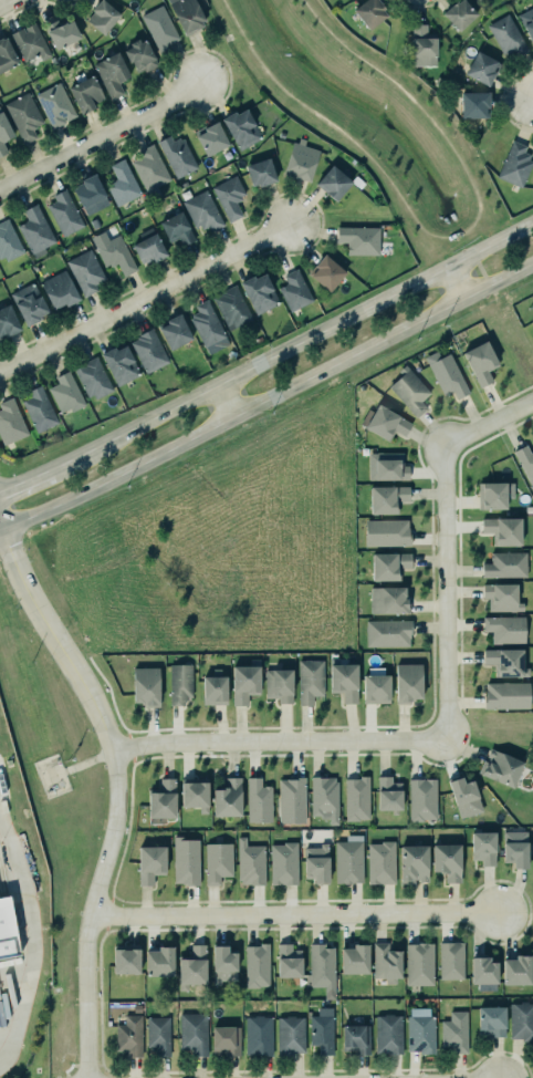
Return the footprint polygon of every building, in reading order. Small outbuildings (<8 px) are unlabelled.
[(92,10),(100,0),(104,0),(121,13),(103,34),(86,20),(94,11),(92,10)] [(185,35),(203,25),(201,21),(206,19),(196,0),(167,0),(185,35)] [(354,10),(366,0),(379,0),(386,9),(384,10),(388,17),(370,30),(354,10)] [(442,13),(457,0),(459,2),(461,0),(466,0),(479,13),(459,31),(442,13)] [(161,4),(140,15),(159,53),(168,49),(166,44),(179,38),(161,4)] [(518,14),(532,6),(532,42),(518,14)] [(485,24),(508,12),(526,46),(514,54),(512,51),(506,54),(505,52),(502,53),(485,24)] [(66,23),(63,15),(44,25),(55,49),(81,37),(72,20),(66,23)] [(34,22),(51,55),(42,60),(39,54),(24,62),(10,33),(22,27),(25,31),(27,31),(24,28),(34,22)] [(412,24),(427,24),(427,38),(437,38),(437,56),(411,55),(412,24)] [(20,61),(0,72),(0,38),(2,37),(2,39),(7,37),(20,61)] [(140,41),(138,38),(129,42),(132,46),(124,50),(129,62),(133,61),(137,71),(144,69),(145,71),(158,64),(145,39),(140,41)] [(478,50),(498,61),(498,62),(501,64),(495,74),(494,74),(488,85),(466,73),(478,50)] [(117,51),(130,75),(118,82),(124,93),(111,100),(93,64),(117,51)] [(93,75),(105,99),(94,104),(95,106),(87,111),(86,108),(82,112),(69,86),(93,75)] [(52,129),(33,94),(60,81),(76,115),(66,120),(65,116),(63,117),(65,122),(52,129)] [(3,104),(23,143),(36,136),(32,128),(36,127),(35,125),(43,122),(28,92),(3,104)] [(461,92),(461,117),(489,117),(489,106),(490,106),(490,92),(461,92)] [(7,152),(0,155),(0,108),(13,134),(1,141),(7,152)] [(247,108),(237,114),(236,111),(221,118),(239,151),(263,137),(247,108)] [(218,121),(206,127),(205,125),(194,131),(207,156),(230,144),(218,121)] [(182,138),(180,139),(179,137),(173,141),(169,135),(157,141),(176,179),(198,168),(182,138)] [(293,142),(297,143),(300,137),(306,139),(304,145),(320,149),(310,180),(295,176),(296,174),(284,169),(293,142)] [(513,139),(497,176),(522,187),(532,162),(527,159),(530,154),(524,152),(526,146),(513,139)] [(153,144),(139,151),(143,156),(132,162),(149,196),(160,190),(158,186),(170,179),(153,144)] [(261,182),(252,185),(245,165),(270,157),(276,179),(262,185),(261,182)] [(124,158),(142,194),(117,206),(106,184),(117,178),(109,165),(124,158)] [(316,184),(333,164),(353,180),(336,201),(328,195),(330,194),(316,184)] [(95,174),(106,196),(105,196),(109,204),(86,215),(73,189),(76,187),(76,186),(83,182),(82,180),(95,174)] [(211,187),(229,221),(242,215),(236,203),(242,199),(240,196),(245,194),(236,175),(211,187)] [(65,188),(53,195),(56,200),(46,205),(62,237),(84,226),(65,188)] [(206,189),(224,225),(210,231),(208,227),(202,229),(199,224),(195,227),(181,201),(206,189)] [(36,203),(56,241),(32,255),(17,225),(28,219),(23,210),(36,203)] [(181,210),(196,239),(182,246),(178,238),(168,242),(158,221),(181,210)] [(4,257),(0,259),(0,222),(8,218),(24,251),(7,261),(4,257)] [(96,218),(100,226),(94,229),(90,221),(96,218)] [(153,259),(146,262),(145,261),(142,262),(133,245),(142,240),(137,234),(151,226),(155,231),(156,231),(168,255),(154,261),(153,259)] [(379,227),(379,255),(347,255),(347,241),(336,241),(337,226),(379,227)] [(119,234),(108,239),(104,230),(90,237),(104,266),(109,263),(111,266),(117,262),(124,276),(137,269),(119,234)] [(66,261),(84,296),(96,289),(94,284),(105,279),(90,248),(66,261)] [(325,253),(347,271),(331,291),(309,273),(325,253)] [(297,268),(284,274),(288,282),(279,288),(291,312),(313,300),(297,268)] [(65,269),(81,299),(66,305),(65,303),(54,309),(40,282),(65,269)] [(265,273),(280,303),(255,314),(240,282),(253,276),(255,279),(265,273)] [(10,293),(27,325),(40,319),(39,317),(49,311),(33,281),(10,293)] [(236,284),(221,291),(222,291),(219,293),(219,294),(212,298),(229,330),(252,318),(236,284)] [(207,299),(195,305),(198,311),(191,314),(192,317),(190,319),(205,346),(226,335),(207,299)] [(0,308),(0,338),(21,329),(10,303),(0,308)] [(180,313),(157,324),(170,350),(192,338),(180,313)] [(151,328),(139,334),(139,335),(136,336),(137,339),(129,342),(146,374),(169,361),(151,328)] [(493,382),(488,370),(498,366),(488,341),(463,351),(478,388),(493,382)] [(116,350),(115,346),(102,353),(117,385),(140,374),(126,345),(116,350)] [(439,357),(436,350),(422,356),(442,395),(449,392),(450,391),(451,390),(456,397),(467,392),(448,352),(439,357)] [(96,355),(113,390),(95,398),(93,394),(87,396),(73,369),(83,364),(82,363),(96,355)] [(430,393),(407,367),(387,386),(416,417),(426,408),(421,402),(430,393)] [(69,371),(55,377),(59,382),(48,387),(61,412),(70,407),(71,411),(85,404),(69,371)] [(41,384),(59,422),(36,432),(22,401),(31,397),(28,391),(41,384)] [(3,445),(0,437),(0,409),(1,408),(0,406),(0,402),(12,397),(28,434),(3,445)] [(405,436),(412,423),(377,404),(364,428),(389,441),(394,431),(405,436)] [(526,449),(532,446),(532,487),(531,488),(511,448),(522,443),(526,449)] [(369,480),(409,480),(408,465),(403,465),(403,452),(368,453),(369,480)] [(513,499),(514,483),(479,482),(479,508),(506,509),(506,498),(513,499)] [(409,501),(409,486),(370,487),(370,515),(398,514),(398,501),(409,501)] [(360,516),(360,547),(410,546),(409,515),(360,516)] [(482,518),(482,533),(493,533),(493,545),(521,545),(521,518),(482,518)] [(526,552),(490,553),(490,563),(482,563),(482,578),(526,577),(526,552)] [(411,553),(372,554),(372,581),(400,581),(400,568),(411,568),(411,553)] [(517,584),(483,584),(483,599),(488,599),(488,612),(523,611),(523,602),(517,602),(517,584)] [(368,587),(404,587),(404,595),(401,595),(401,598),(407,598),(407,612),(396,612),(396,614),(394,614),(394,612),(368,612),(368,599),(367,599),(367,597),(368,597),(368,587)] [(525,616),(483,616),(483,631),(492,631),(492,643),(525,643),(525,616)] [(364,620),(409,619),(410,634),(409,634),(408,645),(364,645),(364,620)] [(482,649),(521,649),(521,667),(527,667),(527,676),(493,676),(493,663),(482,663),(482,649)] [(297,660),(303,660),(303,659),(309,659),(309,660),(322,660),(322,695),(311,695),(311,704),(297,704),(297,660)] [(395,664),(395,703),(408,703),(408,701),(412,701),(412,698),(420,698),(419,663),(395,664)] [(328,664),(355,664),(355,703),(341,703),(341,692),(328,692),(328,664)] [(191,665),(170,665),(170,705),(190,706),(191,665)] [(260,695),(260,666),(232,666),(233,706),(248,706),(248,695),(260,695)] [(363,703),(389,703),(388,666),(370,667),(370,675),(363,675),(363,703)] [(134,668),(133,705),(159,705),(159,668),(134,668)] [(292,670),(265,670),(266,699),(278,699),(278,703),(292,703),(292,670)] [(201,676),(224,676),(224,703),(201,704),(201,676)] [(529,682),(485,683),(485,709),(529,709),(529,682)] [(489,747),(484,756),(487,757),(485,760),(482,759),(477,771),(480,774),(511,788),(522,761),(489,747)] [(375,775),(376,810),(391,809),(391,813),(396,813),(396,809),(400,809),(400,780),(391,780),(390,775),(375,775)] [(239,777),(239,816),(211,816),(211,789),(217,789),(217,787),(223,787),(223,776),(239,777)] [(310,776),(317,776),(317,777),(333,777),(333,781),(336,781),(336,825),(328,825),(328,810),(321,810),(321,815),(310,816),(310,776)] [(407,777),(435,776),(436,816),(408,817),(407,777)] [(245,789),(245,777),(252,777),(259,777),(260,786),(262,786),(262,785),(269,785),(269,786),(270,786),(271,821),(258,821),(245,821),(245,789)] [(278,779),(284,779),(294,779),(294,777),(304,777),(303,822),(278,822),(278,779)] [(464,783),(462,777),(448,782),(460,819),(483,811),(473,780),(464,783)] [(176,779),(160,778),(159,792),(148,792),(148,818),(175,818),(176,779)] [(346,821),(369,820),(369,778),(345,778),(346,821)] [(181,782),(182,807),(199,807),(199,813),(208,813),(208,781),(181,782)] [(467,826),(495,825),(495,868),(478,868),(468,859),(467,826)] [(501,830),(525,830),(525,868),(511,868),(511,861),(502,861),(501,830)] [(335,842),(335,883),(363,883),(362,835),(346,835),(346,842),(335,842)] [(201,839),(201,885),(221,885),(221,877),(231,878),(231,840),(215,837),(201,839)] [(264,885),(265,846),(246,845),(246,837),(238,837),(238,884),(264,885)] [(199,885),(199,839),(174,838),(173,884),(199,885)] [(393,840),(394,883),(366,883),(366,843),(379,843),(379,840),(393,840)] [(303,847),(317,847),(318,842),(326,842),(327,883),(312,883),(312,878),(303,878),(303,847)] [(270,844),(271,885),(298,885),(297,843),(270,844)] [(460,844),(432,845),(433,873),(445,873),(445,883),(461,883),(460,844)] [(165,846),(138,847),(139,886),(153,886),(153,875),(165,875),(165,846)] [(398,846),(426,846),(426,881),(418,881),(417,879),(412,879),(412,883),(398,883),(398,846)] [(18,955),(7,895),(0,897),(0,958),(18,955)] [(241,939),(240,987),(269,988),(270,939),(263,935),(255,935),(255,940),(241,939)] [(405,940),(429,939),(430,979),(406,979),(405,940)] [(400,951),(388,951),(389,942),(374,942),(373,978),(386,979),(386,984),(400,984),(400,951)] [(440,980),(464,979),(463,942),(439,942),(440,980)] [(302,977),(301,949),(292,950),(292,943),(277,944),(278,977),(302,977)] [(309,944),(315,944),(323,943),(323,947),(332,947),(333,993),(323,994),(323,986),(310,986),(309,985),(304,985),(304,974),(309,974),(309,944)] [(190,944),(203,944),(203,984),(191,984),(191,985),(189,985),(189,984),(186,984),(186,989),(177,989),(177,960),(190,958),(190,944)] [(338,949),(338,974),(367,974),(367,944),(352,944),(352,949),(338,949)] [(112,945),(112,973),(137,973),(137,945),(112,945)] [(156,946),(156,951),(144,951),(144,975),(171,975),(171,946),(156,946)] [(237,952),(228,952),(228,946),(212,946),(212,984),(237,984),(237,952)] [(530,955),(514,956),(514,959),(503,959),(503,985),(531,984),(530,955)] [(471,959),(471,989),(497,989),(497,959),(471,959)] [(510,1003),(510,1040),(532,1040),(532,1003),(510,1003)] [(504,1036),(503,1006),(477,1007),(477,1034),(488,1034),(488,1037),(504,1036)] [(333,1054),(332,1008),(318,1008),(318,1016),(309,1016),(310,1046),(318,1045),(318,1055),(333,1054)] [(372,1009),(373,1051),(385,1051),(388,1055),(401,1055),(400,1009),(386,1008),(372,1009)] [(407,1009),(408,1053),(434,1052),(433,1008),(407,1009)] [(467,1011),(450,1011),(449,1021),(441,1020),(440,1047),(453,1047),(453,1053),(466,1053),(467,1011)] [(178,1013),(205,1013),(206,1056),(190,1056),(190,1048),(178,1048),(178,1013)] [(114,1024),(114,1050),(126,1050),(126,1056),(140,1056),(139,1014),(123,1014),(123,1024),(114,1024)] [(272,1055),(271,1016),(245,1017),(246,1056),(272,1055)] [(304,1016),(277,1017),(278,1054),(305,1054),(304,1016)] [(169,1017),(147,1017),(147,1047),(155,1047),(155,1057),(170,1056),(169,1017)] [(369,1025),(342,1026),(343,1054),(370,1053),(369,1025)] [(240,1055),(239,1026),(212,1027),(212,1055),(240,1055)]
